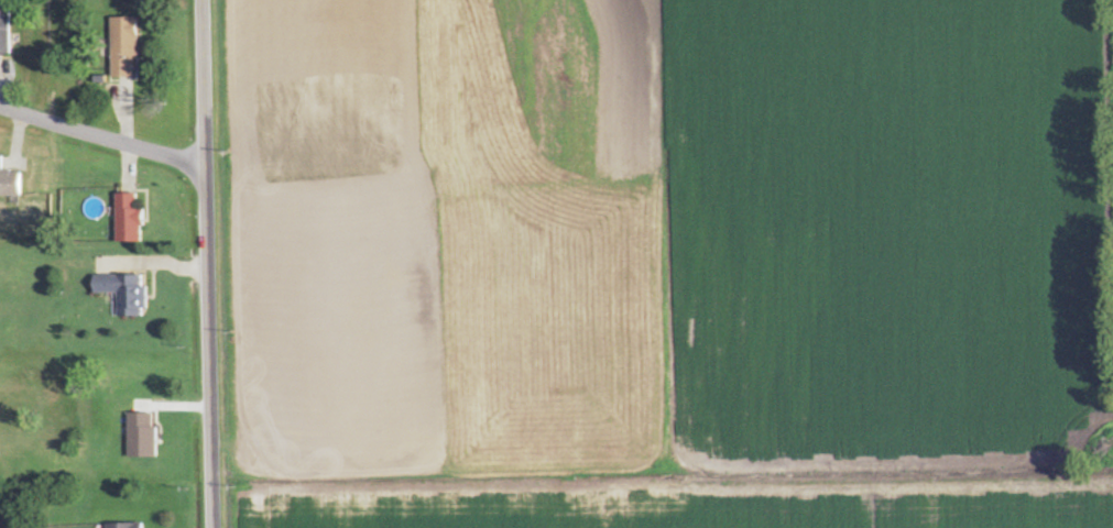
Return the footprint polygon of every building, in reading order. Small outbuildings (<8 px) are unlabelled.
[(9,0),(0,0),(0,54),(9,54),(9,0)] [(110,18),(111,78),(133,77),(132,60),(138,60),(137,17),(110,18)] [(0,156),(0,197),(21,197),(21,172),(1,172),(1,156),(0,156)] [(142,209),(137,209),(137,194),(116,193),(115,242),(141,243),(142,209)] [(143,275),(92,276),(92,294),(116,294),(117,317),(144,317),(143,275)] [(126,457),(156,458),(156,427),(152,427),(152,414),(127,413),(126,457)]
